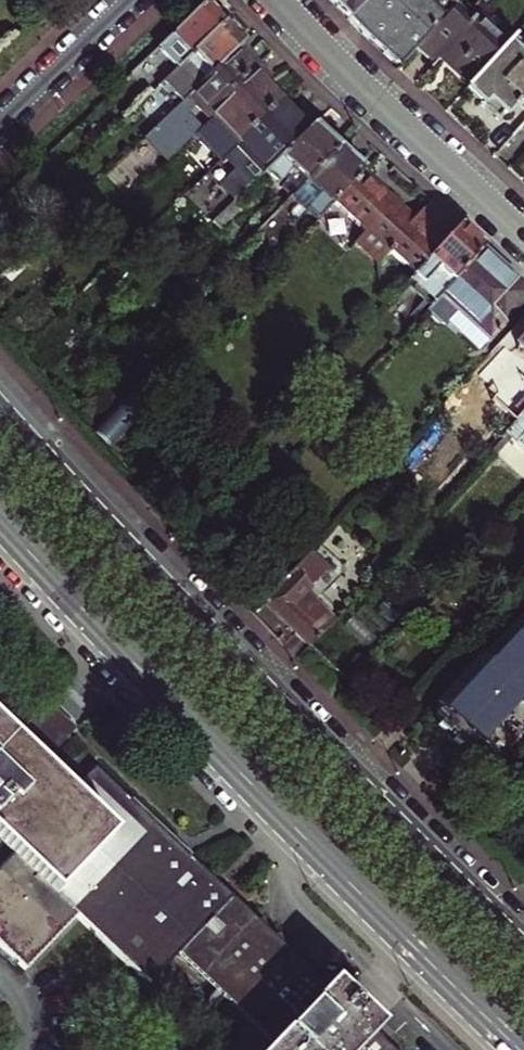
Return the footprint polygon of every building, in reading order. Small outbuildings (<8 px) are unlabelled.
[(347,18),(367,0),(329,0),(347,18)] [(347,18),(359,31),(398,68),(413,52),(416,48),(452,11),(462,0),(367,0),(347,18)] [(158,49),(177,69),(225,24),(207,4),(178,31),(158,49)] [(452,11),(416,48),(434,65),(437,62),(441,58),(471,85),(506,46),(475,17),(468,25),(452,11)] [(177,69),(197,90),(242,47),(244,45),(225,24),(177,69)] [(471,85),(467,89),(483,103),(489,97),(506,113),(508,115),(519,103),(523,107),(523,46),(515,37),(506,46),(471,85)] [(242,47),(197,90),(183,102),(144,139),(166,162),(201,129),(188,114),(196,107),(209,121),(234,98),(231,95),(261,67),(242,47)] [(416,48),(413,52),(431,68),(434,65),(416,48)] [(467,89),(471,85),(441,58),(437,62),(467,89)] [(234,98),(209,121),(232,144),(280,99),(265,83),(271,78),(261,67),(231,95),(234,98)] [(197,90),(177,69),(164,82),(183,102),(197,90)] [(489,97),(483,103),(481,105),(498,121),(506,113),(489,97)] [(220,189),(233,202),(263,172),(314,123),(303,112),(297,118),(280,99),(232,144),(235,148),(221,161),(234,174),(220,189)] [(314,123),(263,172),(290,197),(340,146),(325,132),(329,127),(319,118),(314,123)] [(318,220),(336,201),(364,170),(369,164),(360,156),(356,160),(340,146),(290,197),(255,233),(272,248),(307,211),(318,220)] [(415,217),(364,170),(336,201),(367,229),(360,237),(384,259),(391,250),(416,273),(459,227),(430,201),(415,217)] [(232,203),(212,222),(220,230),(240,211),(232,203)] [(459,227),(416,273),(409,281),(433,303),(482,248),(459,227)] [(482,248),(433,303),(426,310),(429,312),(430,318),(437,323),(442,324),(443,325),(456,311),(488,340),(523,302),(523,286),(482,248)] [(495,347),(523,374),(523,315),(495,347)] [(171,382),(154,368),(96,432),(112,447),(171,382)] [(504,434),(523,453),(523,412),(504,434)] [(292,568),(262,601),(310,645),(323,631),(335,617),(321,604),(308,617),(298,608),(310,596),(304,590),(309,585),(292,568)] [(487,772),(523,732),(523,609),(522,607),(423,714),(487,772)] [(9,856),(0,866),(0,952),(22,973),(76,919),(147,985),(180,950),(206,923),(68,792),(0,728),(0,847),(9,856)] [(211,880),(91,768),(68,792),(206,923),(230,898),(211,880)] [(374,1034),(325,988),(261,928),(230,898),(206,923),(180,950),(277,1041),(269,1049),(391,1049),(374,1034)] [(325,988),(374,1034),(380,1029),(331,983),(325,988)]
